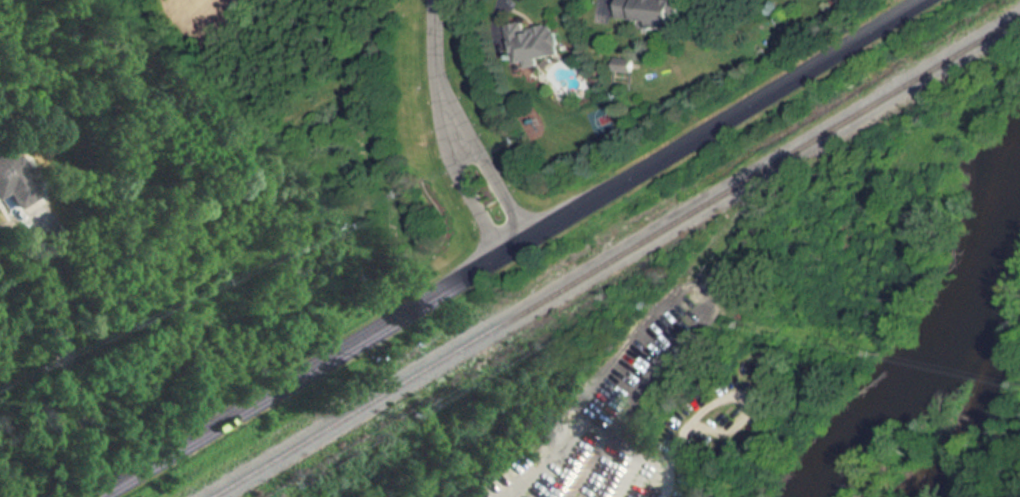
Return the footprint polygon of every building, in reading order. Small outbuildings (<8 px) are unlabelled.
[(677,25),(679,0),(622,0),(620,21),(677,25)] [(509,30),(517,71),(541,66),(540,61),(561,57),(554,21),(509,30)] [(15,211),(41,199),(17,147),(0,155),(0,201),(8,197),(15,211)]
